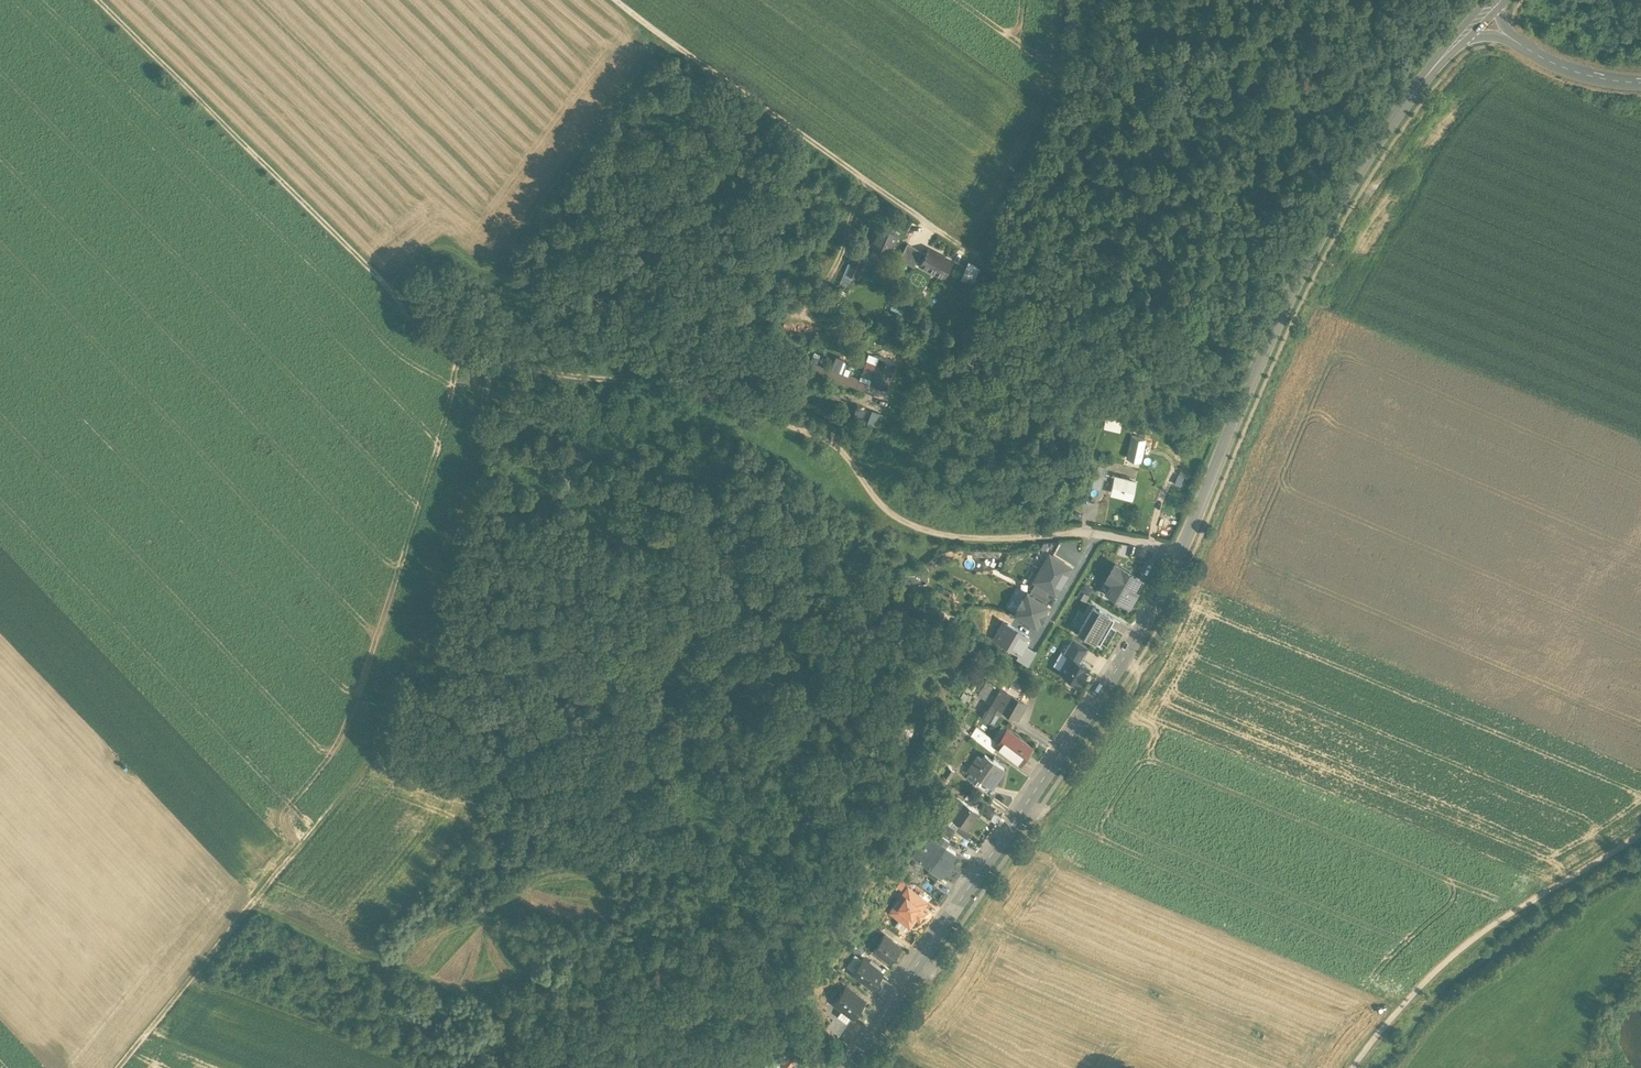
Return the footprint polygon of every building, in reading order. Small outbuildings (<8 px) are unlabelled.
[(897,232),(879,223),(870,243),(888,251),(897,232)] [(908,241),(900,255),(907,259),(915,245),(908,241)] [(915,245),(907,259),(914,262),(921,248),(915,245)] [(952,258),(928,245),(920,261),(944,274),(952,258)] [(863,258),(855,254),(850,264),(859,268),(863,258)] [(893,357),(880,352),(871,376),(885,381),(893,357)] [(837,359),(834,358),(832,362),(810,354),(807,364),(850,379),(854,370),(842,366),(846,355),(843,354),(842,357),(838,356),(837,359)] [(866,374),(854,370),(850,379),(862,384),(866,374)] [(1145,438),(1132,435),(1127,457),(1140,460),(1145,438)] [(1107,468),(1098,465),(1092,486),(1100,489),(1107,468)] [(1114,476),(1111,491),(1132,496),(1135,481),(1114,476)] [(1050,556),(1035,583),(1036,584),(1053,594),(1056,595),(1071,568),(1050,556)] [(1112,580),(1106,592),(1123,601),(1137,576),(1115,564),(1107,577),(1112,580)] [(1047,605),(1053,594),(1036,584),(1030,596),(1047,605)] [(1030,596),(1028,595),(1024,601),(1022,600),(1018,608),(1019,609),(1015,616),(1036,628),(1040,621),(1042,622),(1046,614),(1044,613),(1048,606),(1047,605),(1030,596)] [(1094,607),(1079,633),(1099,644),(1114,618),(1094,607)] [(999,633),(994,641),(1020,655),(1024,647),(1029,639),(1008,627),(1003,636),(999,633)] [(1069,658),(1080,664),(1089,650),(1073,641),(1064,655),(1069,658)] [(992,647),(986,657),(994,662),(1001,652),(992,647)] [(1020,655),(1017,661),(1028,667),(1036,653),(1024,647),(1020,655)] [(1080,664),(1069,658),(1061,674),(1079,684),(1088,668),(1080,664)] [(1002,683),(995,678),(991,684),(999,688),(1002,683)] [(1010,687),(1002,683),(999,688),(1002,690),(1007,693),(1010,687)] [(999,688),(991,684),(983,699),(992,705),(993,705),(1002,690),(999,688)] [(1020,693),(1010,687),(1007,693),(1020,701),(1024,695),(1022,694),(1023,693),(1021,691),(1020,693)] [(1002,690),(993,705),(1002,711),(1018,720),(1027,704),(1020,701),(1007,693),(1002,690)] [(969,693),(961,707),(972,713),(979,699),(969,693)] [(993,705),(992,705),(987,715),(993,718),(994,716),(998,718),(1002,711),(993,705)] [(993,718),(987,715),(983,721),(994,727),(998,718),(994,716),(993,718)] [(1032,747),(1008,731),(996,748),(996,749),(997,749),(1020,765),(1032,747)] [(996,748),(985,740),(981,746),(993,755),(997,749),(996,749),(996,748)] [(1004,770),(985,757),(982,762),(978,759),(969,773),(982,781),(989,786),(992,781),(995,783),(1004,770)] [(944,768),(940,777),(946,779),(950,770),(944,768)] [(982,781),(972,774),(968,780),(978,787),(982,781)] [(982,781),(978,787),(985,791),(989,786),(982,781)] [(954,798),(943,814),(946,816),(951,820),(963,803),(954,798)] [(963,803),(951,820),(960,826),(967,831),(973,822),(971,821),(977,813),(963,803)] [(951,820),(946,816),(945,826),(946,826),(955,833),(960,826),(951,820)] [(955,833),(946,826),(941,833),(952,840),(956,834),(955,833)] [(952,840),(941,833),(939,836),(940,837),(940,836),(950,843),(952,840)] [(950,843),(940,836),(940,837),(936,842),(946,849),(950,843)] [(928,837),(913,859),(921,864),(936,842),(928,837)] [(946,849),(936,842),(921,864),(931,871),(941,878),(956,856),(946,849)] [(941,878),(931,871),(927,878),(936,884),(941,878)] [(908,891),(894,910),(899,914),(896,918),(910,928),(927,904),(908,891)] [(900,948),(883,937),(873,951),(890,962),(900,948)] [(882,974),(862,961),(853,975),(872,988),(882,974)] [(865,1001),(847,989),(835,1006),(842,1010),(853,1018),(865,1001)] [(842,1010),(828,1030),(839,1038),(853,1018),(842,1010)] [(783,1067),(791,1067),(799,1059),(794,1055),(783,1067)]
